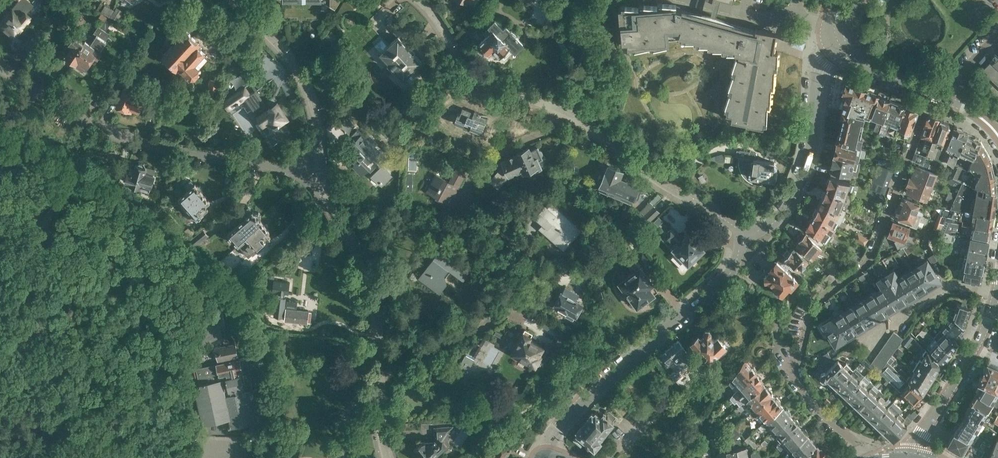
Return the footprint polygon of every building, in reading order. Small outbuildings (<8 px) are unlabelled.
[(331,6),(336,8),(341,0),(331,0),(331,6)] [(53,15),(62,21),(70,6),(62,1),(53,15)] [(114,10),(105,4),(105,5),(101,2),(97,9),(102,11),(101,12),(110,17),(114,10)] [(745,123),(763,126),(763,125),(762,125),(763,119),(764,119),(767,107),(765,106),(766,101),(768,101),(770,88),(769,88),(770,82),(771,82),(774,70),(772,69),(773,64),(775,64),(777,51),(770,50),(773,35),(768,34),(772,31),(768,24),(758,31),(681,9),(682,9),(676,7),(676,4),(618,8),(620,26),(621,26),(622,41),(627,41),(628,47),(629,47),(629,46),(634,45),(635,46),(648,45),(647,44),(653,44),(653,45),(666,44),(666,37),(678,36),(678,37),(679,37),(680,36),(738,52),(738,55),(737,55),(734,69),(735,69),(735,73),(733,72),(730,88),(732,88),(731,92),(730,92),(727,106),(728,106),(727,111),(726,111),(726,113),(732,114),(731,118),(731,119),(746,122),(745,123)] [(18,6),(14,10),(12,8),(0,22),(0,25),(14,37),(31,17),(18,6)] [(101,13),(97,19),(104,23),(107,17),(101,13)] [(504,27),(496,19),(490,26),(484,32),(487,35),(480,43),(482,45),(479,47),(479,50),(482,53),(485,53),(488,51),(495,58),(498,58),(501,55),(505,59),(514,50),(515,51),(524,42),(513,31),(513,30),(515,28),(509,22),(507,24),(504,27)] [(83,51),(77,61),(74,64),(83,70),(87,64),(87,65),(91,64),(92,64),(96,59),(95,58),(107,41),(106,40),(110,34),(99,26),(94,33),(97,34),(95,38),(92,43),(86,40),(80,49),(83,51)] [(162,54),(176,68),(191,52),(187,48),(197,38),(187,29),(185,28),(176,37),(177,38),(175,40),(176,40),(172,44),(171,44),(162,54)] [(68,55),(77,61),(83,51),(80,49),(86,40),(92,43),(95,38),(97,34),(94,33),(92,35),(83,29),(79,35),(74,32),(68,41),(74,45),(68,55)] [(792,43),(803,47),(807,36),(796,32),(792,43)] [(382,39),(375,45),(381,52),(379,54),(388,63),(395,71),(404,80),(406,79),(412,85),(419,79),(412,72),(422,63),(413,53),(416,51),(409,44),(407,46),(398,36),(388,46),(382,39)] [(191,52),(176,68),(177,69),(180,67),(190,77),(191,75),(196,75),(200,71),(200,67),(200,66),(200,65),(209,56),(204,52),(205,52),(198,45),(201,42),(197,38),(187,48),(191,52)] [(997,85),(997,56),(994,60),(992,58),(982,70),(997,85)] [(208,94),(218,95),(220,80),(210,79),(208,94)] [(842,110),(842,111),(864,116),(870,118),(879,95),(847,83),(844,91),(842,90),(840,95),(844,97),(843,100),(844,101),(843,103),(844,103),(842,110)] [(129,110),(131,111),(132,109),(138,111),(145,95),(125,87),(118,105),(128,110),(129,110)] [(245,87),(222,102),(228,110),(235,105),(236,106),(239,103),(238,103),(245,98),(263,124),(268,121),(281,142),(291,135),(282,122),(287,118),(277,103),(267,109),(255,91),(250,94),(245,87)] [(870,118),(867,126),(879,130),(879,131),(890,99),(879,95),(870,118)] [(890,99),(879,131),(880,132),(883,134),(884,133),(885,133),(889,121),(890,121),(889,124),(897,128),(905,105),(890,99)] [(905,105),(897,128),(897,130),(900,131),(899,134),(908,137),(918,110),(905,105)] [(463,126),(463,127),(470,130),(470,129),(482,133),(488,117),(481,115),(482,113),(475,110),(474,112),(463,107),(460,113),(458,112),(454,122),(463,126)] [(842,111),(841,117),(843,117),(841,126),(859,131),(861,121),(863,122),(864,116),(842,111)] [(922,148),(928,150),(940,118),(930,115),(928,116),(928,115),(924,125),(925,125),(921,135),(927,137),(922,148)] [(940,118),(928,150),(928,151),(927,154),(937,158),(942,148),(941,148),(943,143),(943,144),(946,138),(949,126),(950,126),(949,123),(948,123),(944,122),(944,120),(940,118)] [(837,135),(836,140),(860,146),(862,138),(857,137),(859,131),(841,126),(839,135),(837,135)] [(952,131),(945,148),(951,151),(949,154),(947,160),(948,161),(953,165),(960,150),(967,135),(966,135),(967,132),(963,130),(962,128),(957,126),(956,127),(954,126),(952,131)] [(358,130),(349,138),(360,149),(351,157),(356,163),(354,165),(362,174),(368,169),(371,172),(377,166),(378,168),(373,173),(383,184),(392,175),(375,157),(378,154),(373,148),(378,143),(366,130),(361,134),(358,130)] [(967,135),(960,150),(973,157),(981,141),(979,140),(978,138),(975,137),(973,138),(967,135)] [(834,156),(855,161),(858,162),(860,155),(866,157),(868,148),(866,148),(837,141),(834,156)] [(951,207),(994,212),(995,209),(994,209),(996,194),(996,187),(995,177),(995,172),(992,161),(990,156),(988,152),(986,148),(981,141),(973,157),(960,150),(953,165),(951,170),(946,180),(955,185),(960,188),(957,194),(955,198),(953,202),(951,207)] [(517,154),(503,160),(504,163),(489,181),(498,188),(509,177),(510,178),(513,177),(512,175),(515,174),(514,173),(517,172),(517,173),(520,172),(522,175),(532,170),(532,171),(536,169),(536,170),(543,167),(540,160),(544,159),(542,155),(543,154),(543,153),(543,152),(543,151),(542,150),(541,150),(540,150),(538,146),(531,150),(529,146),(516,152),(517,154)] [(739,161),(739,162),(739,164),(739,167),(740,169),(741,171),(743,175),(745,177),(746,178),(750,181),(754,183),(757,184),(759,184),(762,185),(762,178),(775,180),(777,164),(774,161),(754,158),(755,158),(756,151),(740,149),(738,161),(739,161)] [(912,160),(923,164),(926,156),(915,152),(912,160)] [(832,165),(830,170),(855,176),(858,162),(855,161),(834,156),(831,165),(832,165)] [(142,187),(150,189),(156,170),(146,167),(144,163),(140,162),(136,164),(135,168),(130,167),(126,182),(130,183),(142,187)] [(910,177),(932,187),(938,172),(917,162),(911,177),(910,177)] [(600,189),(632,201),(634,196),(638,197),(642,187),(638,186),(638,185),(626,180),(627,177),(623,176),(622,178),(619,177),(622,170),(609,165),(606,172),(601,184),(602,184),(600,189)] [(872,181),(887,186),(893,170),(878,165),(872,181)] [(450,181),(436,173),(427,191),(451,203),(456,193),(455,192),(466,173),(456,169),(450,181)] [(404,187),(412,187),(412,173),(404,173),(404,187)] [(826,188),(826,189),(849,199),(854,183),(830,175),(830,177),(827,178),(826,182),(827,184),(827,185),(826,189),(826,188)] [(524,180),(526,185),(534,182),(532,177),(524,180)] [(932,187),(910,177),(907,186),(910,187),(908,192),(927,199),(932,187)] [(197,217),(197,218),(209,208),(206,204),(211,200),(202,190),(203,187),(200,184),(197,184),(196,183),(195,183),(191,178),(184,184),(188,189),(179,197),(180,198),(197,217)] [(887,186),(872,181),(869,188),(884,194),(887,186)] [(821,202),(820,202),(844,214),(854,219),(856,215),(851,212),(849,215),(844,212),(845,209),(846,207),(849,199),(826,189),(825,190),(823,189),(820,196),(822,197),(821,202)] [(899,206),(923,216),(925,211),(918,209),(920,204),(920,203),(903,196),(899,206)] [(161,202),(157,213),(163,215),(167,204),(161,202)] [(815,207),(812,213),(814,214),(835,227),(839,220),(840,221),(844,214),(820,202),(818,207),(817,208),(815,207)] [(546,205),(536,216),(545,223),(547,221),(550,224),(544,230),(558,243),(561,240),(567,245),(581,230),(551,203),(548,207),(546,205)] [(228,232),(239,244),(248,236),(244,231),(252,223),(255,226),(262,220),(261,219),(262,214),(259,211),(255,211),(253,210),(249,206),(242,211),(246,216),(228,232)] [(660,211),(655,206),(645,216),(650,221),(660,211)] [(923,216),(899,206),(895,217),(912,223),(912,222),(913,223),(915,218),(921,220),(922,219),(921,219),(923,216)] [(963,233),(990,237),(994,215),(994,212),(951,207),(946,219),(943,230),(963,233)] [(808,220),(806,223),(806,226),(806,227),(815,233),(823,239),(826,241),(832,234),(836,228),(835,227),(814,214),(811,219),(811,218),(810,220),(808,220)] [(936,220),(944,224),(946,220),(943,218),(944,216),(938,214),(936,220)] [(248,236),(239,244),(249,255),(258,248),(268,240),(267,240),(270,237),(267,232),(270,229),(262,220),(255,226),(252,223),(244,231),(248,236)] [(900,247),(901,248),(906,245),(907,246),(913,242),(915,237),(907,234),(910,227),(893,220),(888,235),(896,238),(897,239),(894,240),(898,248),(900,247)] [(944,224),(936,220),(933,228),(939,230),(939,229),(941,230),(944,224)] [(193,234),(188,228),(182,233),(188,239),(193,234)] [(190,239),(196,246),(209,235),(203,228),(190,239)] [(680,245),(673,237),(677,234),(671,228),(662,237),(688,265),(705,249),(689,232),(683,238),(685,240),(680,245)] [(938,238),(938,239),(939,239),(939,241),(961,245),(987,250),(990,237),(963,233),(943,230),(941,230),(938,238)] [(800,240),(797,243),(813,257),(826,241),(823,239),(815,233),(811,237),(806,232),(805,233),(803,231),(800,232),(798,235),(798,237),(800,239),(799,239),(800,240)] [(854,238),(864,245),(868,239),(858,233),(854,238)] [(929,245),(932,251),(943,252),(944,247),(938,245),(939,241),(930,239),(929,245)] [(987,250),(961,245),(960,252),(965,253),(964,257),(966,257),(985,261),(987,250)] [(446,283),(445,277),(451,268),(464,278),(471,268),(442,246),(419,278),(440,293),(446,283)] [(797,248),(796,249),(794,247),(790,251),(787,248),(783,253),(786,255),(781,261),(795,273),(799,268),(800,269),(809,259),(797,248)] [(634,272),(619,283),(624,289),(620,292),(628,303),(632,300),(637,307),(642,307),(647,303),(648,299),(655,293),(658,290),(654,285),(655,284),(642,267),(643,266),(644,266),(652,260),(643,248),(635,255),(637,258),(635,260),(629,265),(634,272)] [(941,264),(942,264),(944,253),(932,251),(941,264)] [(934,254),(928,258),(932,264),(938,260),(934,254)] [(959,256),(957,267),(964,268),(983,272),(985,262),(985,261),(966,257),(959,256)] [(773,290),(777,294),(780,294),(782,292),(783,293),(789,286),(791,287),(798,279),(777,260),(770,268),(771,270),(767,274),(765,274),(766,279),(768,279),(774,284),(773,285),(774,285),(773,287),(773,290)] [(915,267),(928,288),(940,281),(927,260),(915,267)] [(234,273),(240,280),(251,270),(245,264),(244,266),(240,261),(231,269),(234,273)] [(830,273),(834,276),(839,270),(830,262),(824,268),(830,273)] [(905,273),(918,294),(928,288),(915,267),(905,273)] [(959,268),(957,278),(962,279),(980,283),(983,272),(964,268),(964,269),(959,268)] [(893,270),(888,274),(893,282),(895,281),(907,301),(918,294),(905,273),(898,278),(893,270)] [(814,288),(819,293),(835,277),(833,276),(834,276),(830,273),(814,288)] [(878,280),(882,287),(883,288),(885,287),(898,307),(907,301),(895,281),(893,282),(888,274),(878,280)] [(272,282),(271,288),(273,288),(272,291),(272,292),(276,293),(273,316),(284,317),(284,315),(286,316),(285,319),(307,322),(308,311),(295,310),(296,307),(297,307),(298,301),(286,300),(286,298),(283,297),(283,293),(289,294),(290,282),(273,280),(273,281),(274,281),(274,282),(272,282)] [(819,293),(814,288),(813,288),(808,283),(802,289),(811,297),(817,292),(818,293),(819,293)] [(562,291),(554,305),(559,308),(558,309),(566,313),(565,316),(573,320),(583,303),(576,300),(579,295),(565,287),(563,292),(562,291)] [(882,287),(874,292),(887,313),(898,307),(885,287),(883,288),(882,287)] [(874,292),(864,298),(877,319),(887,313),(874,292)] [(854,305),(867,326),(877,319),(864,298),(854,305)] [(952,316),(965,328),(963,326),(967,315),(969,315),(971,311),(969,310),(970,307),(966,306),(966,304),(962,303),(960,304),(957,303),(955,308),(951,307),(948,312),(952,315),(952,316)] [(854,305),(844,311),(856,332),(867,326),(854,305)] [(215,311),(190,332),(202,345),(222,335),(224,344),(215,346),(218,360),(239,356),(237,349),(228,308),(215,311)] [(856,332),(844,311),(833,317),(846,338),(856,332)] [(920,320),(923,323),(929,317),(925,314),(920,320)] [(941,328),(957,343),(958,343),(955,340),(958,337),(957,336),(965,328),(952,316),(941,328)] [(846,338),(833,317),(822,324),(835,345),(846,338)] [(532,336),(532,335),(533,333),(525,328),(523,332),(519,332),(517,336),(519,341),(512,353),(536,367),(538,364),(539,364),(540,364),(541,363),(542,362),(542,360),(541,359),(541,358),(543,355),(541,354),(545,347),(531,339),(532,336)] [(692,341),(711,361),(717,355),(720,358),(732,347),(732,343),(723,334),(720,337),(718,336),(715,339),(710,334),(711,333),(711,330),(709,328),(706,328),(704,330),(704,333),(705,334),(701,337),(699,335),(692,341)] [(924,328),(920,333),(924,337),(928,332),(924,328)] [(941,328),(933,337),(951,353),(950,352),(957,343),(941,328)] [(890,337),(899,344),(903,338),(893,331),(890,337)] [(557,332),(551,343),(563,350),(569,339),(557,332)] [(886,342),(895,349),(899,344),(890,337),(886,342)] [(951,353),(933,337),(935,338),(927,347),(942,362),(951,353)] [(676,368),(670,373),(675,380),(682,374),(679,371),(683,367),(684,368),(689,363),(686,360),(691,356),(685,349),(686,348),(678,339),(662,352),(669,361),(670,360),(676,368)] [(882,347),(892,355),(895,349),(886,342),(882,347)] [(882,347),(878,353),(888,360),(890,356),(892,355),(882,347)] [(921,360),(935,374),(941,363),(926,349),(923,354),(924,356),(921,360)] [(817,358),(821,364),(831,357),(827,352),(817,358)] [(874,358),(884,365),(888,360),(878,353),(874,358)] [(199,384),(194,385),(199,408),(203,425),(221,420),(223,428),(264,419),(257,388),(253,389),(246,357),(239,359),(239,356),(218,360),(219,363),(196,368),(199,384)] [(890,356),(888,360),(884,365),(880,371),(879,372),(888,380),(913,403),(922,394),(907,379),(903,375),(898,371),(890,364),(894,359),(890,356)] [(731,386),(735,391),(735,390),(757,372),(756,372),(757,371),(756,370),(756,369),(754,366),(752,366),(745,358),(736,370),(729,380),(730,381),(727,382),(731,386)] [(870,364),(880,371),(884,365),(874,358),(870,364)] [(819,364),(817,369),(824,369),(832,360),(831,359),(822,364),(819,364)] [(823,372),(820,374),(821,378),(823,380),(826,380),(828,379),(836,387),(853,369),(846,362),(844,365),(842,362),(838,359),(826,372),(823,372)] [(915,371),(928,384),(935,374),(921,360),(920,359),(913,369),(915,371)] [(987,362),(978,383),(981,384),(997,392),(997,367),(987,362)] [(842,393),(846,396),(865,375),(856,367),(853,369),(836,387),(837,390),(836,390),(839,393),(839,392),(842,393)] [(910,374),(907,379),(922,394),(926,388),(928,384),(915,371),(912,376),(910,374)] [(740,396),(744,401),(764,383),(761,379),(762,378),(757,372),(735,390),(735,391),(739,396),(740,396)] [(865,375),(846,396),(846,399),(848,401),(852,401),(855,404),(855,405),(874,384),(865,375)] [(747,406),(751,412),(772,393),(772,390),(769,387),(767,387),(764,383),(744,401),(738,406),(742,410),(747,406)] [(874,384),(855,405),(856,408),(855,408),(858,410),(861,410),(864,413),(881,395),(884,393),(874,384)] [(976,393),(991,403),(996,406),(997,404),(997,392),(981,384),(976,393)] [(772,393),(751,412),(749,414),(753,418),(755,416),(761,423),(765,419),(766,420),(783,405),(772,393)] [(971,403),(985,413),(991,403),(976,393),(970,403),(971,403)] [(881,395),(864,413),(865,416),(865,417),(867,418),(870,419),(873,421),(873,422),(891,404),(893,402),(888,397),(886,400),(881,395)] [(965,412),(980,422),(986,413),(985,413),(971,403),(965,412)] [(880,427),(883,430),(902,410),(898,406),(895,409),(891,404),(873,422),(874,425),(873,425),(876,427),(880,427)] [(761,424),(758,427),(762,432),(765,429),(766,428),(771,433),(791,415),(791,412),(788,409),(785,408),(783,406),(783,405),(766,420),(761,424)] [(902,410),(883,430),(891,438),(894,438),(917,414),(913,412),(909,417),(907,415),(905,417),(900,413),(902,410)] [(585,441),(595,449),(603,440),(601,439),(615,421),(604,413),(601,415),(596,411),(594,413),(592,412),(588,416),(590,418),(583,428),(580,426),(577,431),(579,432),(577,434),(574,439),(581,445),(585,441)] [(965,413),(960,422),(975,432),(981,423),(980,423),(980,422),(965,412),(965,413)] [(781,441),(776,445),(800,425),(799,422),(800,421),(797,418),(796,419),(794,418),(791,415),(770,434),(774,438),(776,436),(781,441)] [(960,422),(953,432),(969,441),(974,444),(980,435),(975,432),(960,422)] [(788,452),(786,454),(808,434),(808,432),(808,431),(805,428),(802,428),(800,425),(776,445),(780,450),(784,447),(788,452)] [(414,448),(422,457),(430,457),(435,454),(436,455),(450,444),(449,440),(452,434),(449,433),(453,426),(435,427),(436,441),(422,442),(414,448)] [(953,432),(946,445),(969,457),(980,457),(984,451),(974,444),(969,441),(953,432)] [(786,454),(791,457),(793,456),(795,457),(801,457),(817,444),(816,441),(817,441),(814,438),(811,437),(808,434),(786,454)] [(979,447),(987,451),(992,442),(984,438),(979,447)] [(997,438),(988,457),(997,457),(997,439),(997,438)] [(497,447),(496,447),(495,447),(493,449),(492,450),(487,448),(482,457),(505,457),(509,450),(511,451),(514,445),(503,439),(500,440),(499,443),(500,445),(498,448),(497,447)] [(801,457),(823,457),(828,454),(827,453),(827,451),(824,447),(821,447),(821,446),(820,447),(818,444),(817,445),(817,444),(801,457)] [(747,448),(743,448),(723,451),(718,452),(719,457),(748,457),(747,448)] [(752,457),(763,457),(755,450),(751,454),(752,457)]
